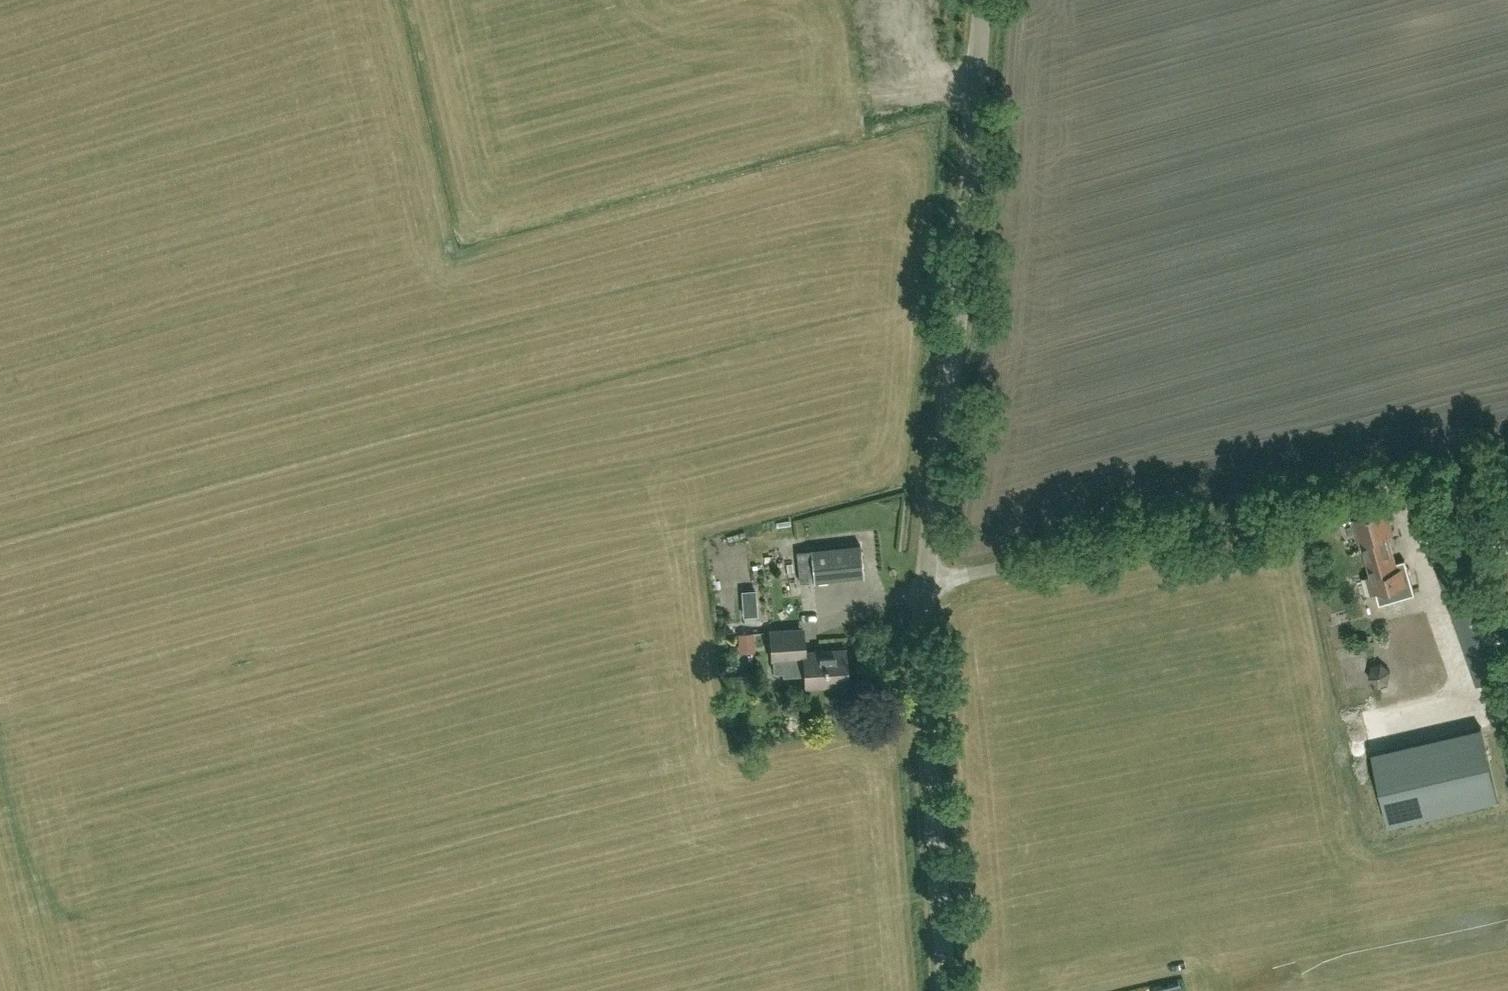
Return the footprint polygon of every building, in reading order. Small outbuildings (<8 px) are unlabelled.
[(1396,563),(1387,531),(1392,530),(1386,507),(1354,516),(1361,539),(1371,573),(1366,575),(1371,592),(1391,586),(1393,592),(1412,587),(1404,560),(1396,563)] [(814,580),(861,575),(858,543),(810,548),(814,580)] [(742,590),(744,614),(756,613),(755,589),(742,590)] [(804,652),(803,628),(769,630),(772,658),(773,658),(774,671),(784,670),(784,674),(804,673),(805,686),(847,683),(845,649),(804,652)] [(1388,824),(1498,799),(1482,727),(1372,752),(1388,824)]
